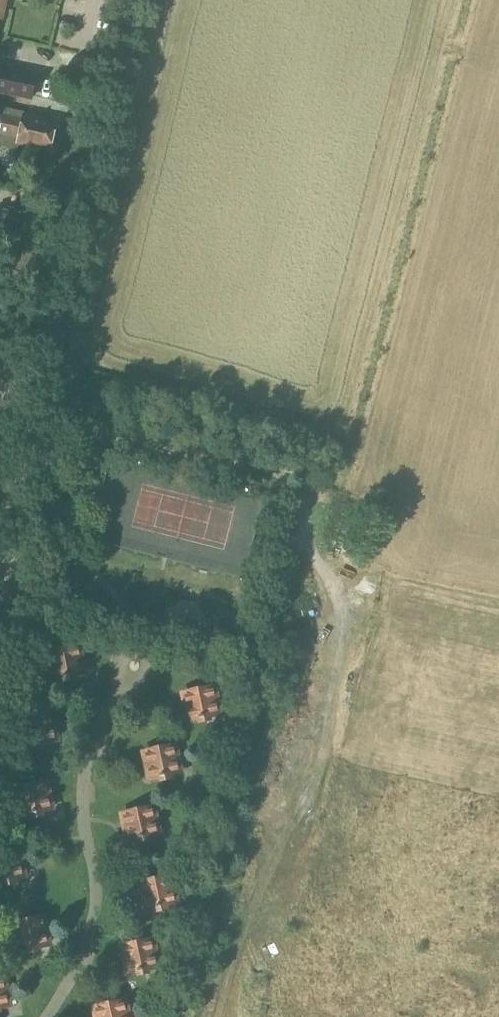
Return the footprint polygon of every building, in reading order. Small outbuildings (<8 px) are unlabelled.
[(4,21),(8,0),(0,0),(0,20),(4,21)] [(33,101),(38,75),(0,67),(0,94),(33,101)] [(0,139),(0,146),(19,150),(21,142),(51,149),(57,125),(41,121),(42,118),(7,110),(0,139)] [(110,464),(92,539),(244,576),(262,501),(110,464)] [(80,643),(47,650),(48,652),(53,681),(81,675),(87,674),(80,643)] [(215,684),(182,691),(189,722),(221,715),(215,684)] [(52,711),(20,718),(20,720),(26,748),(53,743),(58,742),(52,711)] [(175,743),(143,750),(150,781),(182,774),(175,743)] [(47,780),(15,787),(22,817),(51,810),(54,810),(47,780)] [(153,805),(121,812),(128,843),(160,835),(153,805)] [(0,852),(0,884),(21,879),(26,878),(19,848),(0,852)] [(171,874),(139,880),(145,912),(177,905),(171,874)] [(44,916),(11,922),(11,925),(17,953),(44,948),(50,946),(44,916)] [(153,937),(121,944),(128,975),(160,968),(153,937)] [(0,977),(0,1009),(5,1008),(11,1007),(4,976),(0,977)] [(93,1005),(96,1016),(130,1016),(125,998),(93,1005)]
